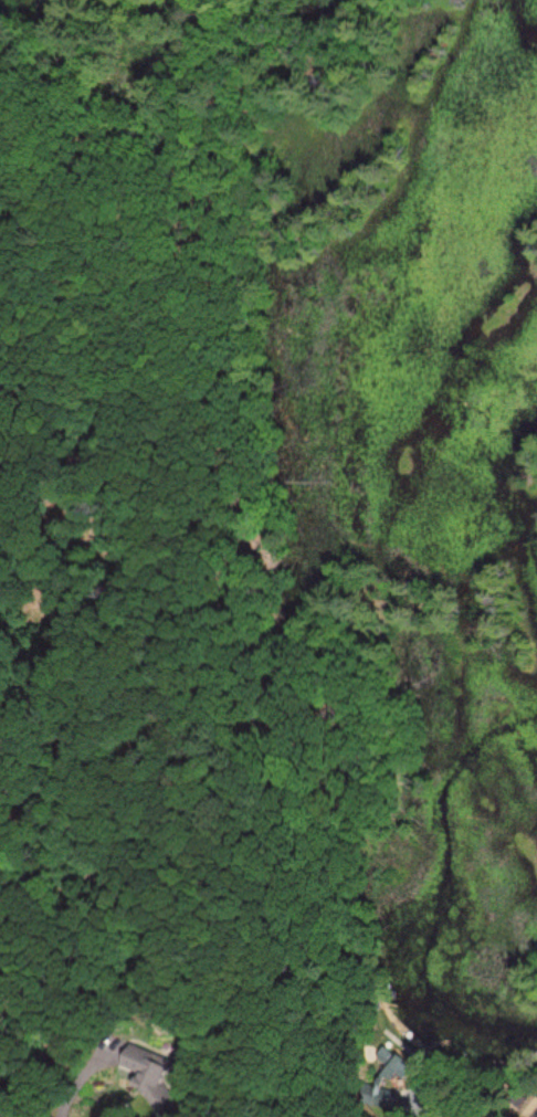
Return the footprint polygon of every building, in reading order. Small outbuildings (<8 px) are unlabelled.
[(178,1068),(136,1050),(127,1072),(169,1089),(178,1068)]
